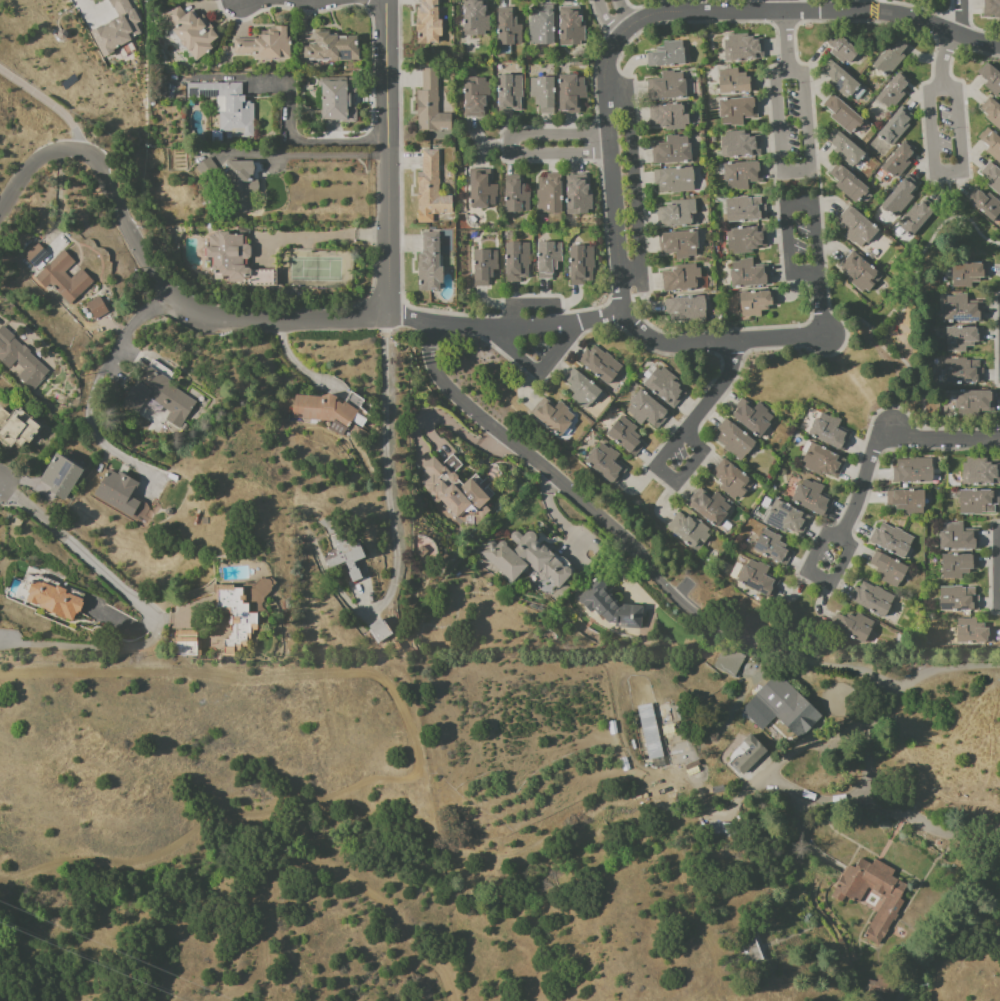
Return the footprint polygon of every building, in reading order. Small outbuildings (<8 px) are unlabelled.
[(110,1),(112,0),(130,0),(135,10),(136,10),(143,23),(139,25),(143,34),(133,40),(134,42),(116,51),(117,53),(106,58),(93,33),(104,27),(105,28),(121,18),(116,9),(115,10),(110,1)] [(423,5),(423,0),(440,0),(441,21),(444,21),(444,37),(441,37),(440,45),(420,45),(420,32),(419,32),(418,20),(419,20),(419,8),(422,8),(424,9),(423,5)] [(466,6),(466,0),(486,0),(487,7),(488,7),(488,12),(492,12),(492,32),(487,32),(487,36),(466,36),(466,30),(466,6)] [(986,9),(986,0),(999,0),(999,22),(996,22),(996,17),(985,17),(985,9),(986,9)] [(168,16),(180,6),(188,16),(193,12),(199,21),(201,19),(200,18),(205,16),(217,31),(215,32),(220,38),(212,45),(215,49),(198,62),(191,52),(187,48),(186,49),(182,43),(183,42),(175,31),(178,29),(168,16)] [(541,6),(555,6),(556,14),(556,46),(532,45),(532,31),(531,31),(531,23),(533,23),(533,10),(540,10),(540,11),(541,11),(541,6)] [(562,8),(573,8),(574,7),(582,7),(582,17),(584,17),(584,23),(587,22),(587,43),(583,43),(583,47),(562,47),(562,38),(562,17),(562,8)] [(500,9),(515,9),(515,18),(519,18),(519,26),(525,26),(525,32),(524,31),(524,45),(517,45),(517,47),(514,46),(513,55),(501,55),(501,46),(500,46),(500,17),(500,9)] [(236,55),(236,40),(257,40),(264,40),(264,36),(264,32),(270,32),(270,30),(278,30),(278,28),(289,28),(289,38),(293,38),(292,59),(257,60),(257,55),(241,55),(236,55)] [(303,61),(303,44),(312,44),(312,46),(319,45),(319,44),(317,44),(317,34),(316,34),(317,31),(328,31),(328,33),(332,34),(332,37),(340,36),(340,37),(349,37),(359,37),(360,50),(362,50),(361,62),(333,62),(333,61),(331,61),(329,63),(325,63),(324,61),(316,61),(303,61)] [(827,42),(832,36),(832,35),(835,31),(863,54),(857,61),(855,60),(852,65),(847,61),(845,64),(832,54),(835,50),(834,48),(834,49),(829,45),(830,45),(827,42)] [(765,39),(766,47),(765,47),(766,59),(758,60),(727,62),(726,41),(730,41),(730,36),(750,35),(750,38),(755,38),(755,40),(765,39)] [(902,35),(912,44),(903,54),(907,58),(889,78),(881,71),(880,72),(875,68),(876,67),(875,65),(902,35)] [(650,68),(649,54),(654,54),(659,53),(658,49),(666,48),(666,43),(670,42),(671,43),(684,42),(685,49),(686,49),(687,66),(657,68),(650,68)] [(823,72),(826,68),(825,68),(832,61),(862,86),(853,97),(852,96),(849,100),(830,83),(833,80),(832,79),(832,80),(823,72)] [(992,66),(999,73),(999,96),(999,97),(986,87),(989,83),(979,73),(983,69),(984,70),(989,63),(992,66)] [(454,115),(453,132),(441,132),(441,133),(432,132),(421,131),(421,118),(420,118),(419,100),(420,100),(420,92),(425,92),(425,70),(440,69),(440,98),(441,98),(441,103),(440,103),(440,115),(454,115)] [(757,78),(758,92),(752,93),(722,95),(721,79),(722,79),(721,71),(735,70),(735,69),(740,69),(740,75),(748,74),(748,78),(757,78)] [(650,101),(649,90),(650,90),(649,81),(664,80),(664,72),(669,72),(670,73),(676,72),(676,74),(685,74),(685,81),(687,81),(688,98),(654,101),(650,101)] [(902,73),(908,78),(911,82),(909,84),(908,86),(909,86),(905,90),(903,92),(907,95),(897,108),(893,105),(890,109),(885,105),(884,106),(878,101),(902,73)] [(515,116),(501,116),(501,108),(500,77),(503,77),(503,76),(515,76),(515,77),(524,77),(524,91),(525,91),(525,99),(523,99),(523,112),(516,112),(516,111),(515,111),(515,116)] [(582,115),(576,115),(562,115),(562,111),(561,77),(579,76),(579,78),(586,79),(586,87),(588,87),(588,94),(589,94),(589,99),(582,100),(582,115)] [(533,79),(540,80),(540,78),(556,78),(556,115),(542,114),(542,109),(542,106),(538,106),(538,98),(532,98),(532,93),(533,93),(533,79)] [(358,79),(358,81),(359,81),(359,92),(358,92),(358,94),(349,94),(349,95),(353,95),(353,108),(349,108),(349,109),(358,109),(358,111),(359,111),(359,121),(358,122),(358,124),(344,124),(344,121),(325,121),(324,89),(322,89),(320,88),(320,82),(323,80),(358,79)] [(492,83),(492,103),(488,103),(488,107),(487,107),(487,119),(479,119),(479,118),(467,118),(467,109),(466,86),(467,79),(488,79),(488,84),(492,83)] [(190,99),(190,85),(245,85),(245,97),(247,97),(247,102),(253,102),(253,105),(256,105),(256,123),(255,123),(256,138),(234,139),(234,140),(228,140),(228,134),(234,134),(234,133),(224,133),(224,143),(214,143),(214,132),(222,132),(222,113),(219,113),(219,99),(190,99)] [(825,106),(834,95),(839,99),(865,121),(864,122),(865,124),(861,129),(859,127),(852,136),(832,118),(835,114),(825,106)] [(759,98),(760,112),(760,119),(745,120),(746,127),(740,127),(733,127),(733,125),(725,126),(724,119),(722,119),(721,101),(759,98)] [(996,102),(999,105),(999,130),(988,119),(990,116),(982,109),(992,98),(996,102)] [(652,127),(652,122),(651,107),(690,104),(691,115),(691,125),(687,126),(687,130),(668,132),(668,128),(662,129),(662,126),(652,127)] [(904,107),(915,116),(911,119),(912,120),(909,124),(911,127),(894,147),(891,145),(890,146),(879,136),(904,107)] [(994,133),(999,138),(999,163),(988,152),(990,148),(980,139),(985,133),(986,133),(990,129),(994,133)] [(828,140),(833,135),(832,135),(837,130),(867,156),(858,166),(857,165),(855,168),(836,152),(838,149),(838,148),(837,149),(828,140)] [(762,137),(763,145),(762,145),(763,157),(754,157),(724,159),(723,138),(727,138),(727,133),(747,132),(747,136),(762,137)] [(655,165),(654,152),(655,152),(654,145),(669,144),(669,137),(674,136),(674,137),(681,136),(681,138),(690,138),(690,145),(692,145),(694,162),(660,165),(655,165)] [(913,146),(918,150),(914,153),(915,154),(914,155),(911,160),(910,159),(909,161),(913,164),(902,177),(899,174),(895,178),(890,173),(889,175),(883,170),(904,144),(905,145),(906,143),(911,147),(913,146)] [(436,217),(436,224),(420,224),(420,211),(421,211),(421,201),(420,201),(420,193),(420,185),(420,174),(425,174),(425,151),(441,151),(441,180),(442,181),(442,185),(441,186),(442,197),(454,197),(454,214),(435,215),(435,217),(436,217)] [(199,168),(213,159),(221,172),(207,181),(199,168)] [(255,163),(255,176),(255,180),(260,181),(261,194),(255,194),(254,212),(236,212),(235,196),(235,195),(234,183),(229,182),(229,163),(230,163),(230,160),(239,160),(240,163),(255,163)] [(764,162),(765,176),(765,183),(750,184),(751,191),(745,191),(738,191),(738,189),(730,190),(730,183),(727,183),(726,165),(764,162)] [(996,166),(999,170),(999,195),(990,186),(993,182),(983,173),(992,163),(996,166)] [(831,175),(840,164),(844,168),(870,190),(869,191),(870,193),(867,197),(865,197),(858,204),(838,187),(840,184),(831,175)] [(657,186),(656,171),(664,171),(694,168),(695,171),(696,183),(696,192),(683,193),(683,194),(675,194),(675,193),(661,193),(661,187),(662,186),(662,185),(657,186)] [(490,209),(473,209),(472,175),(473,170),(493,171),(493,186),(500,186),(500,191),(499,191),(500,198),(498,198),(498,207),(490,207),(490,209)] [(549,175),(563,175),(563,183),(564,214),(563,226),(551,226),(551,215),(549,215),(549,214),(540,214),(540,200),(539,200),(539,192),(541,192),(541,179),(548,179),(548,180),(549,180),(549,175)] [(508,213),(507,184),(508,176),(522,176),(523,186),(527,186),(527,193),(532,193),(532,199),(531,199),(532,213),(524,212),(525,214),(508,213)] [(569,177),(580,177),(581,176),(588,176),(589,186),(591,186),(591,190),(594,191),(594,211),(590,210),(590,215),(579,216),(579,229),(569,229),(569,216),(569,209),(569,185),(569,177)] [(910,176),(920,185),(917,188),(912,195),(916,198),(898,219),(890,212),(888,213),(884,209),(885,208),(883,206),(910,176)] [(991,194),(999,202),(999,216),(995,223),(971,202),(969,200),(978,189),(980,192),(981,193),(982,192),(986,196),(987,197),(991,194)] [(730,224),(728,203),(717,204),(716,196),(728,195),(728,200),(742,199),(742,198),(750,197),(750,199),(763,198),(764,205),(763,205),(763,207),(767,206),(769,221),(761,222),(730,224)] [(927,200),(938,209),(935,211),(936,212),(913,238),(902,229),(903,228),(901,225),(918,205),(921,207),(927,200)] [(661,229),(660,217),(659,217),(659,209),(669,208),(669,206),(673,206),(673,202),(693,201),(693,205),(698,205),(698,214),(699,214),(699,226),(670,228),(661,229)] [(839,222),(843,217),(842,217),(851,206),(881,231),(869,245),(868,243),(863,249),(857,243),(856,245),(850,240),(850,241),(846,238),(850,232),(839,222)] [(755,254),(735,255),(735,251),(730,251),(729,230),(767,227),(768,239),(769,239),(770,247),(759,248),(760,250),(754,250),(755,254)] [(663,255),(662,249),(662,248),(661,235),(665,234),(699,232),(701,250),(698,250),(699,257),(685,258),(685,261),(678,261),(678,254),(663,255)] [(209,259),(209,248),(212,248),(212,237),(217,237),(217,234),(229,233),(231,233),(231,236),(245,236),(245,238),(249,238),(250,246),(251,246),(253,248),(253,258),(251,260),(250,260),(250,268),(247,268),(247,269),(251,269),(254,271),(255,271),(279,270),(279,288),(250,288),(250,283),(231,284),(231,281),(231,278),(223,278),(223,275),(216,275),(216,272),(214,271),(214,268),(216,266),(216,259),(209,259)] [(421,292),(421,278),(420,278),(420,264),(421,264),(421,255),(425,255),(425,251),(426,251),(425,234),(441,234),(442,245),(442,268),(445,268),(445,284),(442,284),(442,292),(439,292),(439,290),(433,290),(433,292),(421,292)] [(555,280),(540,280),(540,273),(540,243),(564,244),(564,258),(565,258),(565,263),(559,263),(560,271),(555,270),(555,275),(555,280)] [(51,256),(37,269),(26,257),(39,244),(51,256)] [(523,283),(508,283),(509,275),(508,275),(508,244),(532,244),(532,258),(533,258),(533,266),(531,266),(531,279),(524,279),(524,278),(523,278),(523,283)] [(587,286),(572,286),(572,279),(572,247),(596,248),(596,261),(597,261),(597,270),(595,269),(595,283),(588,283),(588,282),(587,282),(587,286)] [(491,287),(477,288),(476,281),(476,251),(493,251),(493,252),(500,252),(500,265),(501,265),(501,271),(495,271),(496,279),(491,279),(491,287)] [(96,283),(72,306),(52,286),(48,290),(37,279),(66,252),(78,264),(67,274),(73,280),(84,270),(96,283)] [(841,267),(847,261),(855,252),(884,277),(871,293),(867,290),(864,294),(849,281),(851,278),(848,275),(849,274),(841,267)] [(734,288),(732,271),(735,271),(734,263),(743,263),(742,261),(749,261),(749,259),(755,259),(755,266),(770,265),(771,272),(772,285),(768,286),(734,288)] [(974,289),(969,289),(969,288),(955,288),(955,281),(954,281),(954,264),(991,264),(991,279),(981,279),(981,283),(974,283),(974,289)] [(666,293),(665,281),(664,281),(664,273),(674,272),(674,271),(679,270),(678,266),(698,265),(698,269),(702,269),(703,278),(711,277),(711,289),(704,290),(698,290),(675,292),(666,293)] [(763,317),(758,318),(758,317),(744,318),(744,311),(743,311),(742,294),(770,292),(779,292),(780,306),(770,307),(771,312),(763,312),(763,317)] [(947,323),(947,313),(946,313),(945,306),(946,306),(946,305),(948,305),(948,298),(957,298),(957,296),(964,296),(964,295),(969,295),(969,302),(985,302),(985,309),(985,323),(947,323)] [(669,315),(667,300),(706,297),(706,300),(707,300),(708,311),(707,311),(708,321),(673,324),(672,316),(674,316),(674,315),(669,315)] [(111,314),(97,321),(88,305),(102,298),(111,314)] [(2,354),(0,352),(0,346),(0,338),(1,337),(0,336),(0,332),(9,322),(21,333),(19,335),(29,344),(30,342),(37,349),(36,350),(55,368),(53,370),(54,371),(39,388),(24,374),(30,367),(23,360),(24,359),(23,358),(15,365),(2,353),(2,354)] [(949,352),(949,329),(985,329),(985,343),(976,343),(976,348),(968,348),(968,353),(963,353),(963,352),(949,352)] [(610,386),(586,367),(580,362),(589,351),(593,353),(592,352),(597,347),(607,355),(608,354),(615,358),(614,359),(624,368),(619,375),(619,376),(612,384),(610,386)] [(947,360),(960,360),(960,359),(968,360),(969,361),(982,362),(982,368),(980,368),(981,369),(985,370),(985,384),(977,384),(947,384),(947,360)] [(125,403),(139,382),(150,366),(173,382),(171,385),(199,404),(181,430),(167,421),(172,414),(149,398),(139,411),(141,412),(138,417),(123,407),(125,404),(125,403)] [(676,410),(646,386),(659,369),(663,372),(665,369),(681,381),(678,384),(682,386),(680,388),(689,395),(684,401),(683,401),(676,410)] [(573,399),(577,395),(571,390),(573,387),(566,381),(575,370),(582,374),(604,393),(593,406),(593,405),(588,410),(578,402),(577,402),(573,399)] [(634,419),(635,417),(629,412),(633,406),(631,405),(643,391),(667,411),(672,415),(664,426),(663,425),(659,431),(647,421),(643,427),(639,423),(634,419)] [(958,394),(992,393),(992,394),(996,394),(997,407),(996,407),(996,414),(981,414),(981,419),(960,419),(960,411),(958,411),(958,394)] [(296,419),(298,396),(324,398),(324,397),(340,398),(340,401),(338,401),(338,402),(340,404),(341,403),(345,406),(361,412),(345,437),(331,431),(335,423),(296,419)] [(533,413),(541,403),(542,403),(546,398),(558,407),(563,402),(567,405),(566,406),(571,411),(570,412),(577,418),(572,423),(574,425),(563,438),(536,417),(533,413)] [(732,416),(740,406),(739,406),(744,399),(756,409),(761,403),(765,407),(765,408),(770,412),(769,414),(775,419),(771,424),(772,426),(762,439),(732,416)] [(7,430),(0,425),(0,413),(5,407),(15,415),(20,409),(23,412),(25,409),(48,427),(34,444),(31,441),(25,448),(19,444),(16,448),(7,440),(8,438),(2,435),(7,430)] [(810,435),(819,419),(821,420),(824,414),(833,419),(834,417),(844,421),(840,428),(854,435),(851,441),(845,453),(810,435)] [(609,435),(619,422),(620,423),(625,418),(639,429),(636,433),(642,438),(639,442),(646,447),(637,458),(609,435)] [(716,439),(721,433),(718,431),(728,420),(758,444),(743,463),(733,454),(732,455),(725,449),(727,448),(716,439)] [(806,468),(808,465),(804,463),(814,443),(848,461),(843,472),(840,479),(831,475),(830,476),(825,475),(823,478),(806,468)] [(586,463),(598,449),(600,450),(604,445),(611,450),(612,449),(617,453),(618,452),(622,456),(617,462),(629,471),(625,476),(626,477),(617,487),(586,463)] [(86,472),(67,502),(52,493),(54,489),(42,482),(59,455),(86,472)] [(459,519),(443,502),(441,504),(440,503),(438,504),(434,500),(435,498),(429,492),(429,491),(426,488),(428,485),(427,484),(432,478),(427,473),(428,471),(426,468),(436,458),(445,468),(447,468),(453,475),(455,474),(457,474),(460,478),(460,480),(466,485),(473,479),(492,501),(486,505),(493,512),(484,519),(478,513),(476,516),(468,515),(466,512),(459,519)] [(903,483),(895,483),(895,469),(899,469),(899,461),(912,461),(912,459),(920,459),(934,460),(934,469),(935,469),(934,483),(903,483)] [(721,489),(724,486),(720,482),(721,481),(713,475),(718,468),(718,469),(726,460),(756,484),(743,500),(739,498),(736,501),(721,489)] [(988,465),(999,466),(999,486),(994,486),(994,485),(971,486),(964,486),(964,464),(969,464),(969,460),(988,460),(988,465)] [(96,496),(111,471),(120,476),(122,473),(142,484),(134,498),(143,505),(134,518),(96,496)] [(793,502),(801,486),(804,487),(807,481),(814,484),(815,483),(821,486),(826,488),(823,494),(836,501),(833,507),(834,508),(828,520),(793,502)] [(692,507),(689,504),(697,494),(698,494),(702,489),(714,498),(718,493),(723,496),(722,497),(727,501),(726,503),(733,508),(728,514),(730,516),(719,529),(692,507)] [(898,511),(898,507),(890,505),(889,492),(897,492),(926,492),(926,508),(925,508),(925,516),(912,516),(906,516),(906,511),(898,511)] [(962,492),(999,492),(999,506),(998,506),(997,514),(984,514),(984,516),(976,516),(976,515),(962,515),(962,506),(961,506),(962,492)] [(770,525),(773,521),(768,519),(778,501),(813,518),(807,529),(808,529),(804,536),(790,530),(788,535),(770,525)] [(669,529),(677,520),(676,519),(681,513),(689,520),(691,518),(694,521),(697,518),(712,531),(709,534),(712,537),(699,554),(675,534),(669,529)] [(942,551),(942,533),(945,533),(945,526),(953,526),(953,524),(960,524),(960,523),(965,523),(965,530),(980,530),(980,537),(981,537),(981,551),(942,551)] [(871,542),(878,529),(881,531),(885,524),(916,539),(911,547),(912,548),(907,558),(905,560),(878,546),(871,542)] [(755,551),(763,536),(764,536),(767,530),(784,538),(782,543),(789,547),(787,552),(795,555),(788,567),(755,551)] [(483,555),(489,546),(490,544),(492,543),(493,543),(495,543),(496,543),(497,544),(498,545),(498,546),(499,546),(499,547),(503,543),(506,542),(509,545),(509,548),(514,553),(520,547),(518,545),(514,541),(513,539),(513,536),(514,534),(517,533),(520,533),(525,537),(527,535),(529,533),(532,533),(535,533),(537,535),(539,538),(539,540),(538,543),(540,543),(542,545),(542,547),(547,547),(550,550),(550,553),(552,552),(557,557),(556,558),(565,566),(564,567),(566,568),(570,568),(573,571),(573,576),(561,590),(550,580),(549,582),(544,582),(541,579),(541,575),(529,565),(528,565),(530,567),(515,584),(483,555)] [(355,583),(351,574),(352,573),(348,563),(332,570),(329,563),(340,557),(338,553),(341,552),(337,542),(349,538),(353,547),(361,544),(367,559),(356,564),(359,570),(360,570),(365,580),(355,583)] [(418,553),(418,552),(424,547),(425,547),(430,552),(430,553),(425,558),(424,558),(418,553)] [(882,581),(884,576),(878,573),(880,569),(872,564),(878,552),(911,567),(903,584),(902,583),(899,589),(882,581)] [(945,579),(945,573),(944,573),(944,556),(973,556),(980,556),(980,571),(972,571),(972,575),(964,575),(964,580),(959,580),(945,579)] [(739,582),(747,566),(749,567),(752,561),(760,565),(761,563),(767,566),(772,568),(769,575),(782,582),(779,588),(773,600),(739,582)] [(580,601),(580,598),(594,587),(592,585),(601,578),(609,587),(607,588),(622,606),(645,608),(642,630),(617,628),(618,625),(610,624),(604,616),(601,618),(597,611),(592,614),(585,605),(584,606),(580,601)] [(86,604),(82,614),(81,613),(80,615),(78,614),(75,623),(68,620),(67,620),(48,612),(48,611),(41,608),(42,606),(40,605),(39,607),(29,602),(32,595),(30,594),(35,582),(45,585),(45,584),(58,589),(59,588),(69,591),(68,595),(71,596),(71,595),(86,601),(85,604),(86,604)] [(219,653),(219,637),(224,637),(224,634),(226,633),(226,631),(228,630),(227,611),(212,611),(212,606),(213,583),(229,583),(229,585),(238,585),(238,593),(238,601),(244,601),(244,610),(252,611),(252,627),(245,627),(246,636),(242,636),(242,645),(235,645),(235,650),(229,650),(229,653),(219,653)] [(859,605),(852,601),(858,588),(862,589),(865,583),(877,589),(878,587),(885,591),(885,592),(897,598),(886,619),(859,605)] [(943,611),(943,609),(942,609),(942,598),(943,588),(956,588),(956,587),(964,588),(964,589),(977,589),(977,596),(976,596),(977,597),(981,597),(981,612),(974,611),(974,612),(943,611)] [(835,626),(840,615),(848,619),(850,615),(857,619),(860,614),(864,616),(864,617),(876,623),(873,630),(874,630),(866,645),(840,631),(835,626)] [(381,646),(372,632),(373,631),(371,628),(385,619),(396,637),(381,646)] [(959,644),(959,627),(960,627),(960,620),(973,620),(974,620),(979,620),(979,625),(987,625),(987,629),(996,629),(996,644),(988,644),(959,644)] [(178,657),(178,639),(178,632),(199,632),(199,644),(199,658),(178,657)] [(721,661),(727,651),(745,663),(739,672),(721,661)] [(743,711),(779,675),(824,718),(801,741),(778,718),(764,732),(743,711)] [(645,763),(635,716),(646,714),(646,713),(672,707),(676,725),(667,727),(673,756),(645,763)] [(735,766),(751,748),(745,743),(753,735),(770,752),(745,776),(735,766)] [(834,897),(838,889),(837,889),(844,877),(845,877),(851,866),(857,869),(863,860),(874,866),(877,861),(897,872),(894,878),(910,886),(902,900),(906,902),(881,947),(866,937),(871,929),(888,899),(871,889),(861,904),(857,901),(856,903),(848,898),(844,904),(834,897)] [(744,946),(757,941),(765,960),(752,965),(744,946)] [(891,997),(894,985),(866,978),(863,990),(891,997)]
